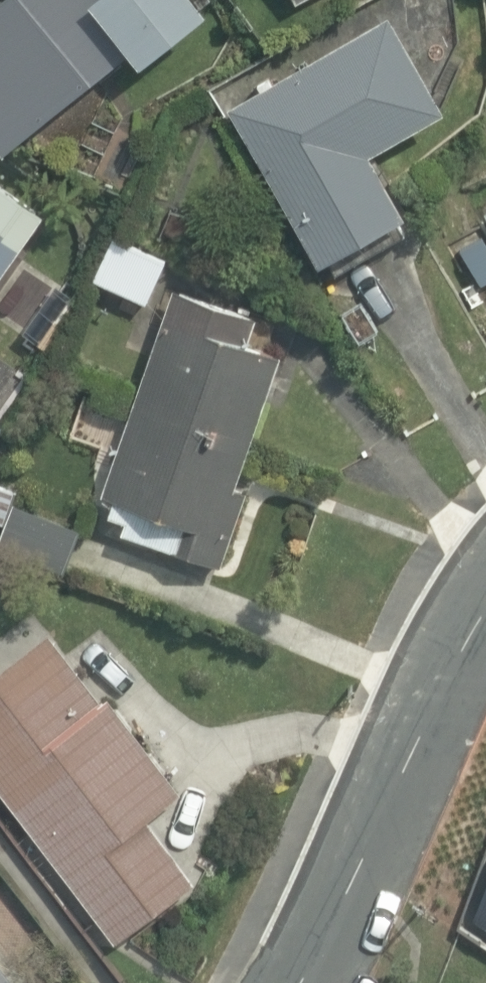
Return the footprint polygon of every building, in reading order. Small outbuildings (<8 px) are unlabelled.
[(0,12),(0,151),(6,160),(135,65),(150,86),(230,27),(210,0),(16,0),(0,12)] [(317,0),(297,0),(302,8),(317,0)] [(395,18),(234,104),(326,277),(419,227),(381,156),(449,119),(395,18)] [(22,328),(54,282),(23,259),(53,217),(0,179),(0,312),(22,328)] [(170,252),(118,231),(94,292),(146,312),(170,252)] [(253,317),(173,293),(100,535),(214,569),(241,480),(321,504),(358,383),(243,349),(253,317)] [(12,529),(2,557),(60,578),(83,515),(0,485),(0,525),(12,529)] [(0,670),(0,798),(110,950),(195,889),(154,833),(187,810),(122,721),(169,687),(103,596),(0,670)]
